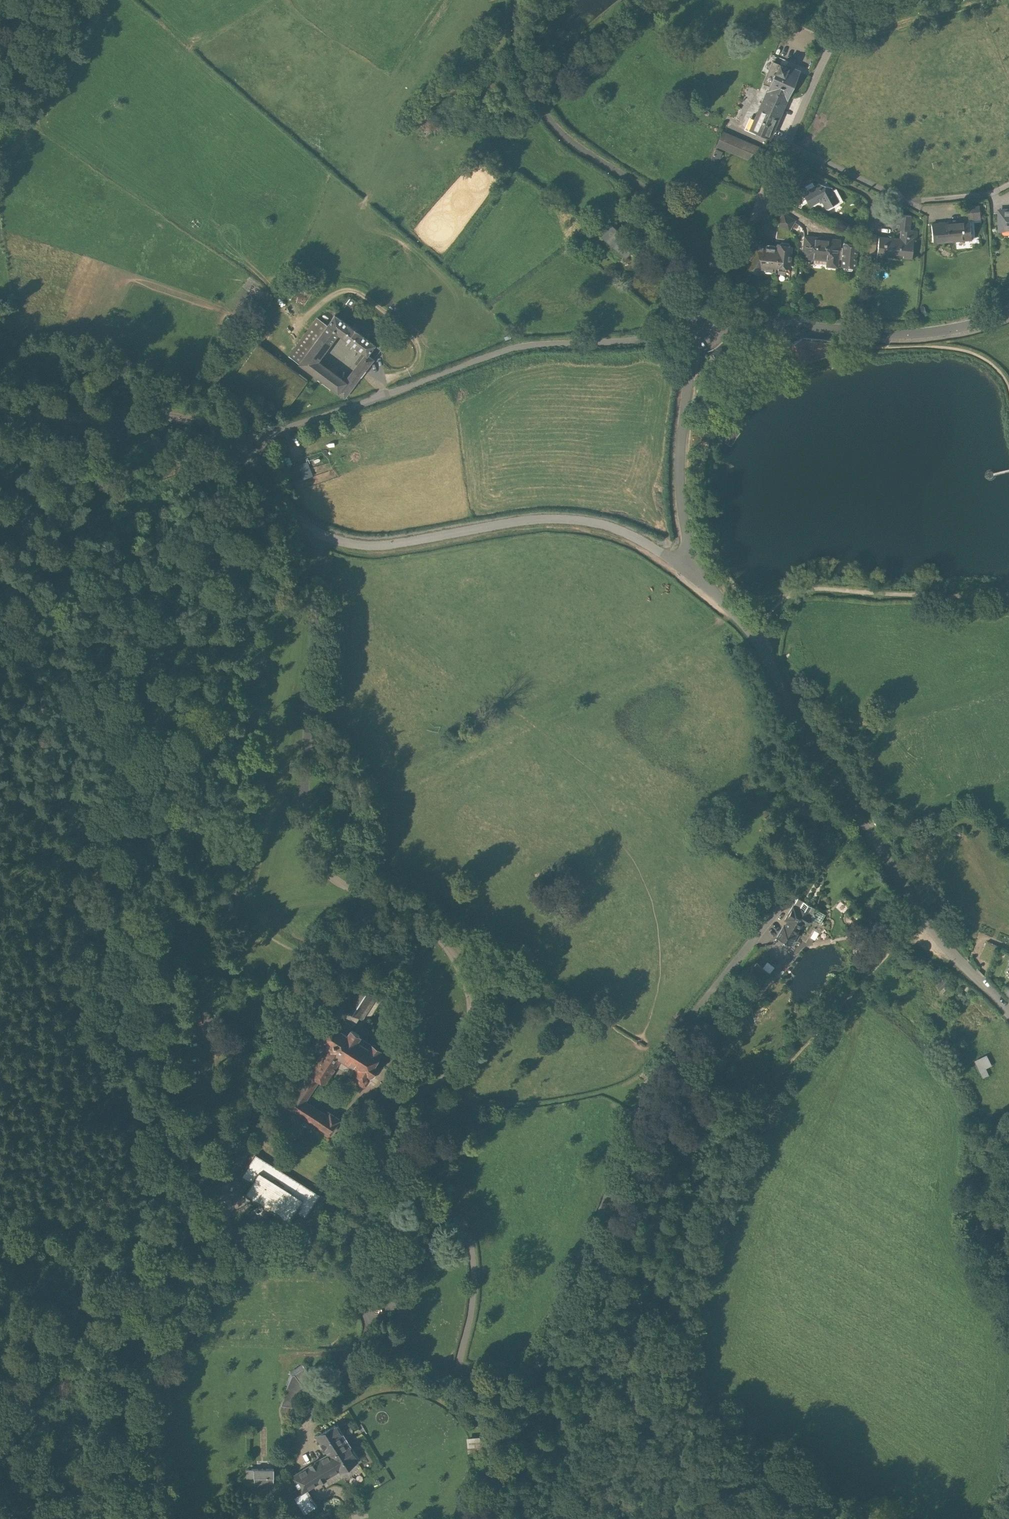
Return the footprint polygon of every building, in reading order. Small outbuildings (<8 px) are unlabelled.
[(761,84),(768,87),(774,73),(795,82),(801,69),(770,55),(763,70),(767,72),(761,84)] [(768,87),(762,101),(782,110),(795,82),(774,73),(768,87)] [(770,138),(782,110),(762,101),(754,119),(749,129),(756,132),(770,138)] [(754,135),(756,132),(749,129),(754,119),(749,117),(748,120),(744,129),(743,131),(754,135)] [(739,128),(744,129),(748,120),(744,118),(739,128)] [(774,146),(727,124),(716,146),(763,168),(774,146)] [(722,152),(716,149),(713,155),(713,156),(719,158),(720,159),(722,152)] [(713,156),(709,165),(715,168),(719,158),(713,156)] [(811,183),(790,194),(793,199),(790,203),(799,207),(801,204),(806,201),(802,193),(813,186),(811,183)] [(813,186),(802,193),(806,201),(808,206),(820,199),(826,210),(842,201),(835,189),(832,190),(831,187),(818,184),(813,186)] [(970,207),(970,219),(982,218),(981,207),(970,207)] [(998,209),(999,230),(1006,229),(1006,226),(1008,226),(1008,208),(998,209)] [(916,211),(898,209),(896,223),(905,224),(904,233),(884,231),(881,254),(891,255),(892,248),(915,251),(917,232),(922,233),(922,226),(914,225),(916,211)] [(789,229),(797,235),(804,231),(800,224),(799,225),(794,222),(796,220),(783,212),(776,222),(778,223),(777,238),(789,239),(789,229)] [(971,220),(932,223),(933,241),(973,238),(971,220)] [(840,240),(804,237),(802,258),(826,260),(826,266),(838,267),(838,259),(839,248),(840,240)] [(842,248),(839,248),(838,259),(841,259),(840,265),(855,267),(857,243),(842,242),(842,248)] [(744,265),(758,273),(761,268),(775,269),(775,265),(790,266),(791,245),(776,243),(776,247),(756,245),(744,265)] [(299,366),(345,399),(373,361),(368,358),(370,355),(368,353),(374,344),(335,316),(327,328),(299,366)] [(316,320),(289,359),(299,366),(327,328),(316,320)] [(777,349),(779,353),(787,350),(785,345),(786,345),(783,336),(771,335),(777,349)] [(809,351),(807,352),(801,339),(786,345),(785,345),(787,350),(794,366),(794,367),(812,359),(809,351)] [(712,409),(706,417),(714,422),(719,414),(712,409)] [(792,906),(779,927),(782,929),(779,935),(789,941),(796,930),(800,932),(803,929),(804,927),(807,922),(808,923),(810,921),(808,920),(810,916),(792,906)] [(285,1105),(328,1134),(339,1117),(308,1097),(319,1081),(324,1084),(335,1067),(363,1086),(382,1058),(377,1055),(383,1046),(361,1031),(384,996),(365,983),(344,1016),(350,1020),(344,1029),(331,1021),(321,1036),(328,1041),(285,1105)] [(987,1055),(975,1061),(983,1079),(989,1076),(985,1068),(991,1066),(987,1055)] [(319,1195),(255,1154),(242,1176),(252,1182),(244,1194),(288,1222),(295,1211),(305,1217),(319,1195)] [(284,1403),(301,1408),(310,1392),(322,1383),(342,1376),(343,1363),(314,1360),(294,1372),(284,1403)] [(290,1480),(301,1499),(357,1466),(331,1426),(315,1438),(328,1457),(290,1480)] [(273,1474),(253,1472),(253,1488),(274,1489),(273,1474)]
